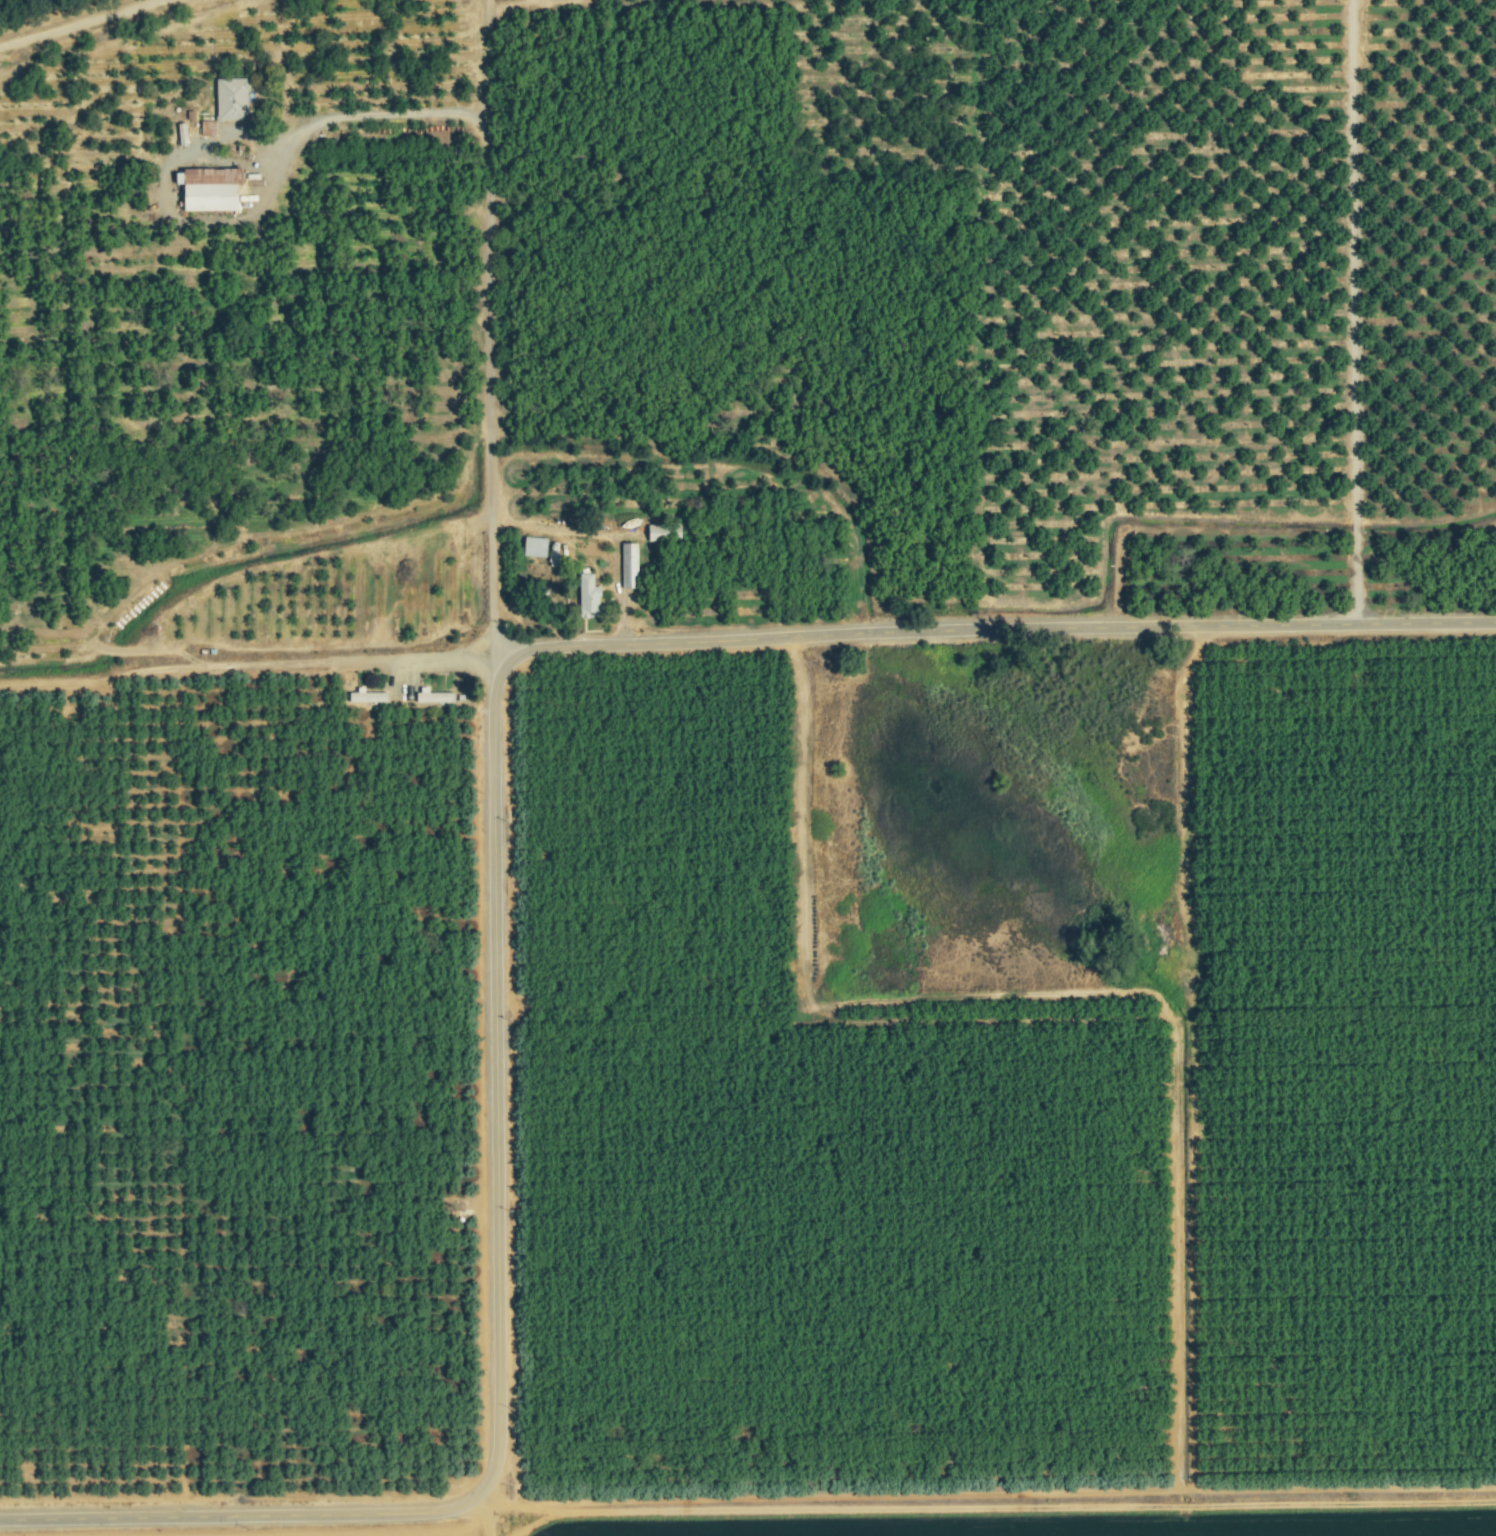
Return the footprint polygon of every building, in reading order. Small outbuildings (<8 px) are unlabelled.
[(218,121),(247,120),(247,91),(248,91),(248,77),(217,78),(218,121)] [(241,211),(241,185),(246,184),(245,170),(186,171),(186,212),(241,211)] [(649,524),(649,540),(680,539),(679,528),(674,528),(674,524),(649,524)] [(549,538),(526,537),(526,556),(549,557),(549,538)] [(623,543),(622,587),(637,588),(638,543),(623,543)] [(581,574),(582,613),(603,613),(602,586),(596,587),(595,573),(581,574)] [(432,693),(418,693),(418,701),(432,702),(432,693)]
